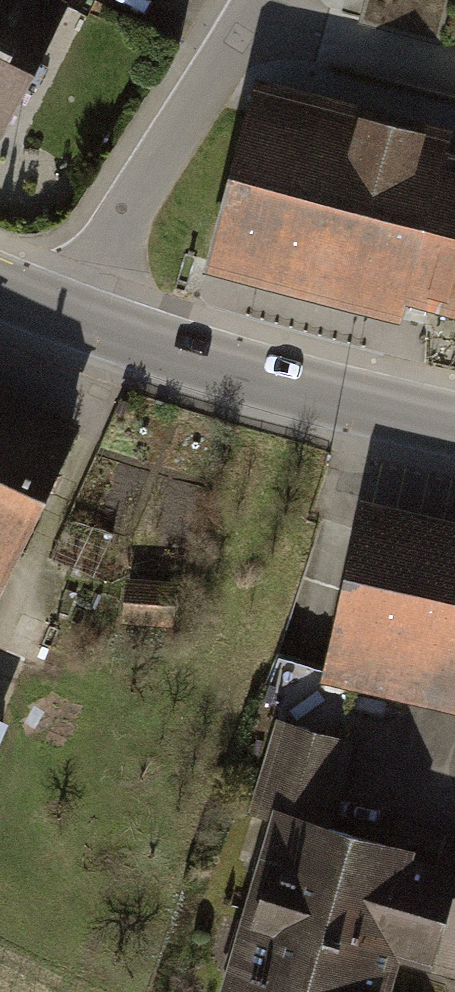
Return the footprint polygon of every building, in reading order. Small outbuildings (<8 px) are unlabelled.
[(70,5),(60,0),(0,0),(0,145),(70,5)] [(356,19),(435,40),(446,0),(361,0),(356,19)] [(250,71),(200,261),(394,312),(399,295),(454,310),(454,145),(442,142),(447,122),(250,71)] [(77,414),(0,380),(0,587),(77,414)] [(320,682),(454,712),(454,521),(360,500),(320,682)] [(169,584),(118,581),(116,625),(167,627),(169,584)] [(397,956),(454,973),(454,832),(394,814),(389,833),(334,817),(358,736),(272,712),(242,814),(262,820),(225,949),(212,991),(386,991),(397,956)]
